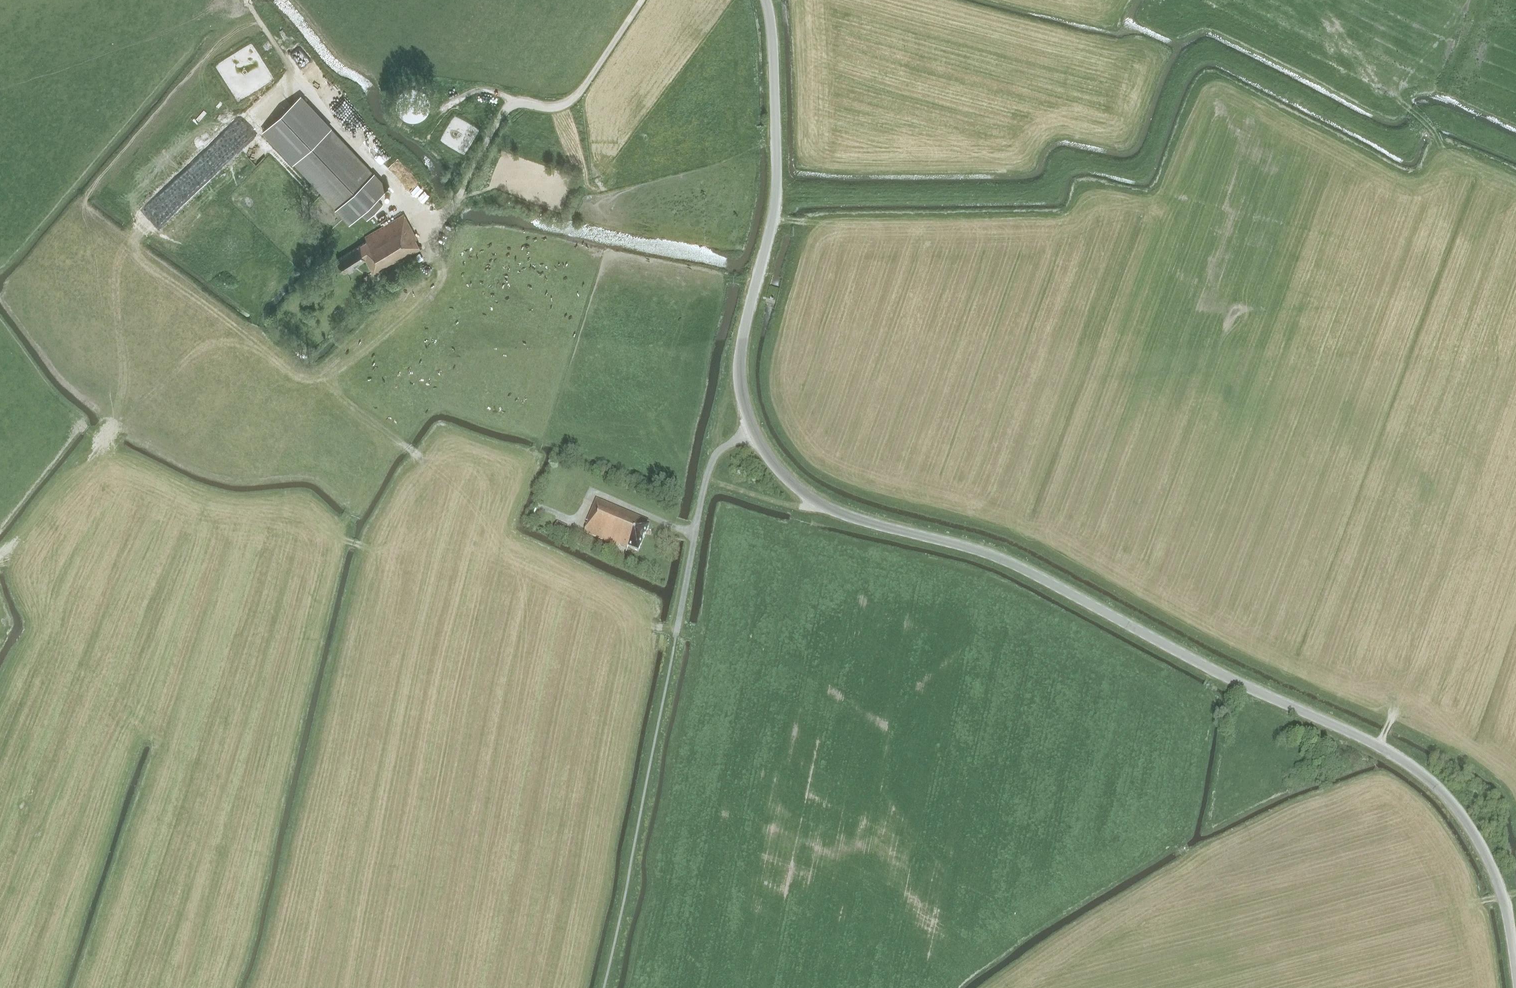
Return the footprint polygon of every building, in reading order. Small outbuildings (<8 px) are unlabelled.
[(431,105),(430,104),(430,103),(430,101),(429,99),(429,98),(428,96),(427,95),(426,93),(425,92),(423,91),(422,90),(420,89),(419,89),(417,88),(415,88),(414,88),(412,88),(410,88),(408,89),(407,89),(405,90),(404,91),(402,92),(401,93),(400,94),(399,96),(398,97),(397,99),(397,101),(396,102),(396,104),(396,106),(396,107),(397,109),(397,111),(398,112),(399,114),(400,115),(401,117),(402,118),(403,119),(405,120),(408,121),(409,122),(411,122),(413,122),(414,122),(416,122),(418,122),(420,121),(421,121),(423,120),(424,119),(425,117),(426,116),(428,115),(428,113),(429,112),(430,110),(430,109),(430,107),(431,105)] [(377,199),(388,189),(300,96),(263,131),(337,209),(351,224),(362,214),(367,220),(383,205),(377,199)] [(458,174),(452,182),(456,185),(461,177),(458,174)] [(418,185),(411,192),(417,197),(424,190),(418,185)] [(425,191),(418,198),(423,203),(430,196),(425,191)] [(375,276),(390,267),(421,249),(416,240),(417,239),(404,214),(356,243),(359,247),(337,260),(345,272),(366,259),(370,267),(375,276)] [(424,259),(421,253),(413,257),(416,264),(424,259)] [(588,522),(584,532),(619,546),(619,545),(628,549),(628,547),(631,548),(638,551),(650,524),(648,523),(649,521),(631,513),(596,499),(587,521),(588,522)] [(551,534),(558,537),(563,539),(567,530),(568,526),(557,521),(551,534)] [(582,535),(578,544),(585,547),(589,538),(582,535)]
